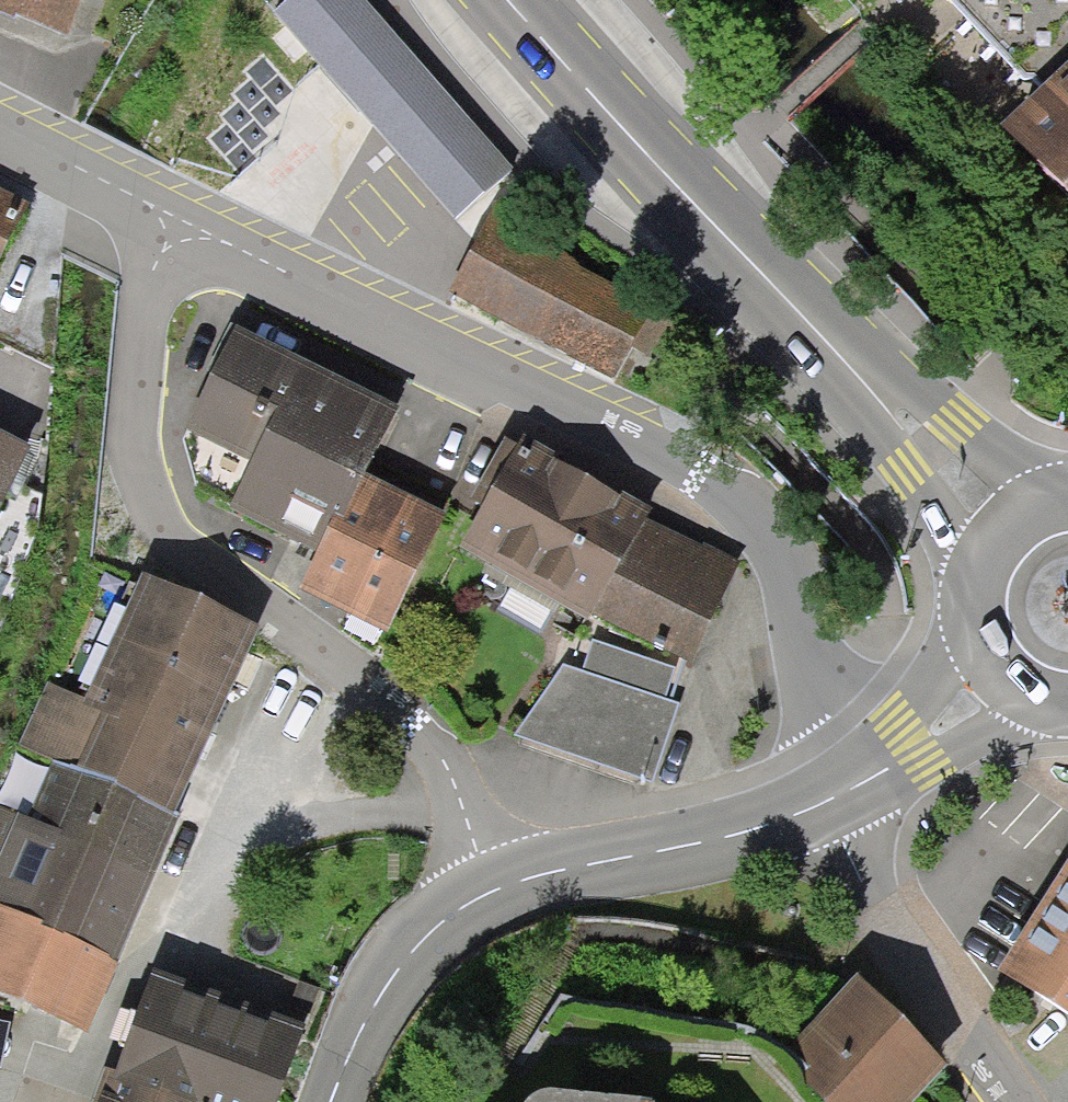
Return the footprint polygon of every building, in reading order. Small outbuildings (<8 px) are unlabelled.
[(72,36),(86,0),(0,0),(0,10),(72,36)] [(275,17),(454,223),(511,173),(361,0),(295,0),(275,17)] [(1023,78),(1036,79),(1045,89),(1067,68),(1067,0),(949,0),(1023,78)] [(1045,89),(1003,128),(1067,199),(1067,68),(1045,89)] [(28,200),(0,186),(0,258),(28,200)] [(581,270),(495,204),(445,297),(618,388),(636,355),(664,370),(687,326),(581,270)] [(391,397),(243,320),(192,418),(256,451),(231,499),(319,543),(348,483),(391,397)] [(27,450),(0,437),(0,506),(27,450)] [(593,616),(646,519),(651,511),(520,438),(458,551),(588,623),(593,616)] [(348,483),(319,543),(296,591),(382,633),(434,525),(348,483)] [(646,519),(593,616),(687,666),(741,563),(646,519)] [(55,680),(28,744),(50,753),(176,806),(249,632),(141,587),(95,697),(55,680)] [(568,665),(517,733),(651,782),(679,705),(666,700),(677,671),(593,641),(582,670),(568,665)] [(50,753),(20,823),(3,816),(0,823),(0,917),(110,963),(176,806),(50,753)] [(1001,972),(1067,1016),(1067,867),(1001,972)] [(0,917),(0,1004),(77,1037),(110,963),(0,917)] [(302,1035),(208,1001),(151,980),(115,1077),(104,1073),(93,1101),(278,1101),(302,1035)] [(794,1043),(853,1101),(910,1101),(940,1073),(852,985),(794,1043)]
